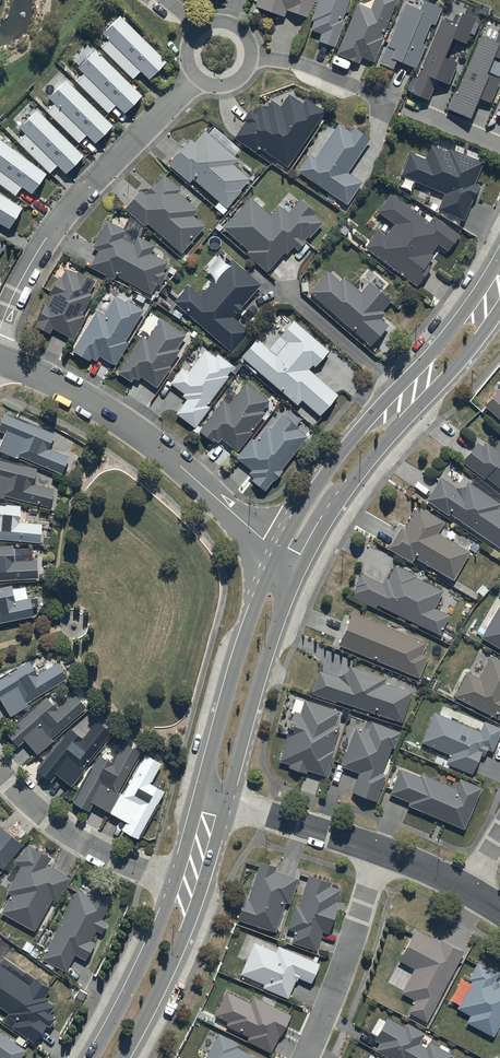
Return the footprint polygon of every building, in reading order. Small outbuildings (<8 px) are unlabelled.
[(255,6),(283,17),(286,10),(307,18),(314,0),(258,0),(255,6)] [(348,0),(318,0),(311,21),(314,22),(311,32),(320,35),(317,43),(334,49),(344,20),(342,20),(348,0)] [(396,0),(373,0),(369,9),(357,4),(336,55),(359,64),(362,58),(372,62),(382,39),(381,38),(396,0)] [(419,11),(405,4),(378,66),(390,71),(395,60),(416,70),(426,47),(420,45),(429,24),(433,26),(441,8),(423,1),(419,11)] [(480,21),(461,13),(456,25),(441,19),(410,94),(429,101),(438,80),(450,85),(459,63),(446,57),(454,39),(467,44),(471,34),(474,35),(480,21)] [(107,40),(100,48),(132,80),(139,73),(148,81),(167,62),(120,16),(101,35),(107,40)] [(495,41),(481,35),(457,93),(455,92),(448,109),(471,119),(480,98),(491,103),(499,82),(499,79),(488,74),(496,55),(499,57),(499,29),(495,41)] [(82,75),(76,82),(107,114),(115,107),(123,115),(142,97),(96,49),(76,69),(82,75)] [(54,105),(47,113),(78,144),(87,136),(95,144),(113,127),(66,80),(48,99),(54,105)] [(246,123),(235,138),(257,153),(260,149),(286,169),(324,112),(305,99),(302,104),(288,95),(280,108),(271,102),(266,110),(259,105),(254,112),(249,109),(241,120),(246,123)] [(26,134),(18,142),(49,174),(56,166),(64,175),(82,157),(37,111),(19,128),(26,134)] [(346,173),(369,140),(353,129),(350,133),(338,125),(314,160),(307,156),(296,172),(345,206),(361,183),(346,173)] [(237,161),(204,132),(194,143),(189,139),(167,165),(188,184),(192,179),(227,209),(242,191),(245,193),(250,186),(246,182),(249,179),(233,165),(237,161)] [(14,197),(21,188),(31,195),(46,175),(0,139),(0,185),(14,197)] [(409,153),(400,176),(444,194),(437,211),(463,222),(478,186),(474,184),(483,163),(449,149),(448,153),(430,146),(425,159),(409,153)] [(180,189),(165,176),(164,175),(156,185),(154,184),(145,195),(141,191),(125,209),(145,226),(146,224),(181,255),(205,227),(193,216),(198,210),(177,192),(180,189)] [(378,232),(365,249),(416,288),(430,269),(426,266),(432,258),(429,256),(437,245),(447,253),(459,237),(433,217),(428,223),(390,194),(376,212),(393,225),(384,237),(378,232)] [(8,230),(21,209),(0,195),(0,225),(8,230)] [(279,205),(270,216),(250,198),(224,227),(220,224),(215,229),(219,233),(223,229),(248,251),(246,254),(267,272),(284,253),(286,255),(293,247),(297,251),(305,242),(303,241),(307,237),(309,239),(323,223),(314,215),(315,214),(299,200),(288,213),(279,205)] [(125,231),(106,221),(92,248),(99,251),(91,266),(114,278),(115,276),(150,295),(156,284),(159,286),(165,274),(162,272),(167,263),(150,254),(154,246),(137,237),(133,245),(121,238),(125,231)] [(188,286),(173,302),(231,354),(249,333),(232,318),(262,285),(234,260),(201,297),(188,286)] [(95,282),(79,273),(77,272),(76,275),(65,270),(60,279),(58,278),(49,294),(52,296),(46,307),(45,306),(36,321),(37,322),(35,326),(49,334),(52,328),(72,340),(84,317),(82,315),(93,296),(89,294),(95,282)] [(327,273),(309,293),(370,347),(387,327),(380,321),(385,315),(381,312),(390,302),(368,282),(359,293),(343,278),(339,283),(327,273)] [(104,316),(97,311),(72,353),(89,363),(91,359),(96,362),(98,357),(114,367),(128,344),(124,342),(143,310),(128,301),(127,303),(115,296),(104,316)] [(186,336),(161,319),(147,340),(142,337),(117,374),(130,383),(133,378),(138,382),(141,377),(157,388),(170,368),(169,367),(180,352),(177,349),(186,336)] [(297,406),(301,401),(319,417),(338,395),(308,370),(312,366),(315,368),(329,352),(293,322),(269,350),(256,339),(240,358),(297,406)] [(215,358),(204,350),(188,373),(181,369),(170,384),(183,393),(181,397),(186,400),(175,415),(194,428),(208,408),(228,378),(226,377),(233,367),(216,355),(215,358)] [(270,400),(246,383),(229,405),(224,401),(198,434),(211,444),(213,441),(217,444),(221,440),(237,453),(265,414),(262,412),(270,400)] [(483,406),(499,422),(499,392),(498,390),(483,406)] [(4,414),(0,424),(0,432),(5,434),(0,445),(0,452),(17,460),(18,457),(60,475),(68,458),(47,449),(53,434),(4,414)] [(308,435),(281,415),(271,430),(267,428),(257,443),(252,439),(237,460),(250,470),(247,474),(253,479),(251,481),(265,492),(273,480),(275,482),(282,472),(281,471),(308,435)] [(461,462),(483,480),(484,478),(499,491),(499,442),(494,450),(486,443),(482,447),(476,442),(461,462)] [(0,460),(0,498),(4,499),(5,496),(49,509),(54,491),(33,485),(37,470),(0,460)] [(448,515),(499,549),(499,512),(496,510),(499,505),(467,483),(464,488),(454,490),(440,479),(425,500),(447,516),(448,515)] [(0,504),(0,540),(39,543),(41,525),(19,523),(20,506),(0,504)] [(400,528),(388,549),(411,562),(413,558),(453,581),(469,553),(436,534),(442,523),(416,508),(403,530),(400,528)] [(0,546),(0,581),(37,580),(37,561),(13,562),(13,546),(0,546)] [(377,606),(439,636),(448,616),(433,609),(441,591),(414,578),(415,576),(394,566),(387,581),(384,579),(381,585),(361,575),(355,587),(356,588),(351,598),(375,609),(377,606)] [(0,588),(0,625),(33,618),(31,609),(37,608),(35,598),(14,602),(11,586),(0,588)] [(481,638),(499,649),(499,608),(498,607),(481,638)] [(338,646),(418,678),(426,657),(421,655),(426,643),(351,613),(338,646)] [(453,697),(499,721),(499,662),(489,657),(478,679),(466,672),(453,697)] [(0,680),(0,701),(11,717),(28,707),(27,704),(66,679),(56,664),(37,676),(28,662),(0,680)] [(401,724),(410,694),(382,685),(384,678),(349,668),(348,673),(336,678),(317,672),(310,694),(336,702),(336,703),(401,724)] [(45,699),(5,734),(17,747),(24,741),(36,756),(52,742),(50,739),(85,709),(73,695),(56,710),(45,699)] [(339,711),(303,700),(299,715),(293,713),(284,739),(286,740),(279,762),(289,765),(287,768),(306,774),(307,771),(325,777),(333,752),(331,751),(338,727),(334,725),(339,711)] [(422,744),(449,756),(446,764),(471,775),(480,756),(483,757),(486,750),(491,752),(499,732),(499,730),(484,722),(479,733),(434,712),(420,743),(422,744)] [(82,739),(70,729),(35,772),(49,784),(56,776),(70,787),(83,771),(81,769),(110,733),(96,722),(82,739)] [(367,733),(355,728),(339,767),(357,774),(349,793),(374,803),(385,776),(380,774),(391,748),(393,749),(400,733),(371,722),(367,733)] [(109,813),(120,793),(117,792),(139,753),(123,744),(112,764),(98,756),(72,803),(87,812),(92,804),(109,813)] [(120,796),(111,813),(126,822),(121,831),(136,840),(163,792),(148,784),(159,765),(144,756),(122,796),(120,796)] [(420,777),(399,769),(388,795),(408,803),(407,807),(463,830),(480,788),(459,780),(455,789),(421,775),(420,777)] [(1,870),(21,845),(0,829),(0,869),(1,870)] [(10,895),(0,914),(33,932),(51,900),(56,903),(70,879),(46,866),(50,859),(26,846),(14,863),(20,867),(6,893),(10,895)] [(243,898),(236,921),(274,933),(283,903),(289,905),(296,880),(274,873),(275,868),(260,863),(249,900),(243,898)] [(294,932),(290,944),(315,951),(320,933),(326,934),(340,889),(329,886),(329,884),(307,878),(298,907),(294,906),(287,930),(294,932)] [(112,897),(95,889),(92,897),(77,890),(41,960),(66,972),(74,956),(86,961),(94,943),(91,942),(95,932),(101,934),(106,923),(101,920),(112,897)] [(397,961),(412,969),(400,994),(413,1001),(407,1013),(426,1023),(462,953),(440,941),(439,943),(414,930),(397,961)] [(253,944),(239,975),(263,985),(261,989),(286,999),(294,982),(295,982),(297,978),(309,984),(318,964),(277,947),(274,953),(253,944)] [(476,963),(467,981),(470,982),(456,1010),(468,1016),(464,1024),(492,1038),(499,1022),(499,987),(499,985),(494,982),(499,973),(488,968),(488,969),(476,963)] [(7,1014),(6,1015),(15,1022),(10,1028),(33,1045),(46,1027),(48,1028),(56,1017),(49,1013),(55,1005),(43,996),(48,990),(35,980),(30,987),(0,965),(0,1009),(7,1014)] [(226,993),(214,1016),(227,1023),(225,1026),(248,1038),(246,1042),(270,1054),(278,1037),(279,1037),(290,1015),(254,997),(250,1005),(226,993)] [(374,1051),(386,1057),(452,1057),(453,1055),(430,1042),(426,1048),(419,1044),(424,1034),(406,1024),(404,1028),(386,1018),(373,1040),(379,1043),(374,1051)] [(24,1050),(0,1034),(0,1057),(19,1057),(24,1050)] [(236,1048),(238,1045),(218,1034),(205,1057),(254,1057),(236,1048)]
